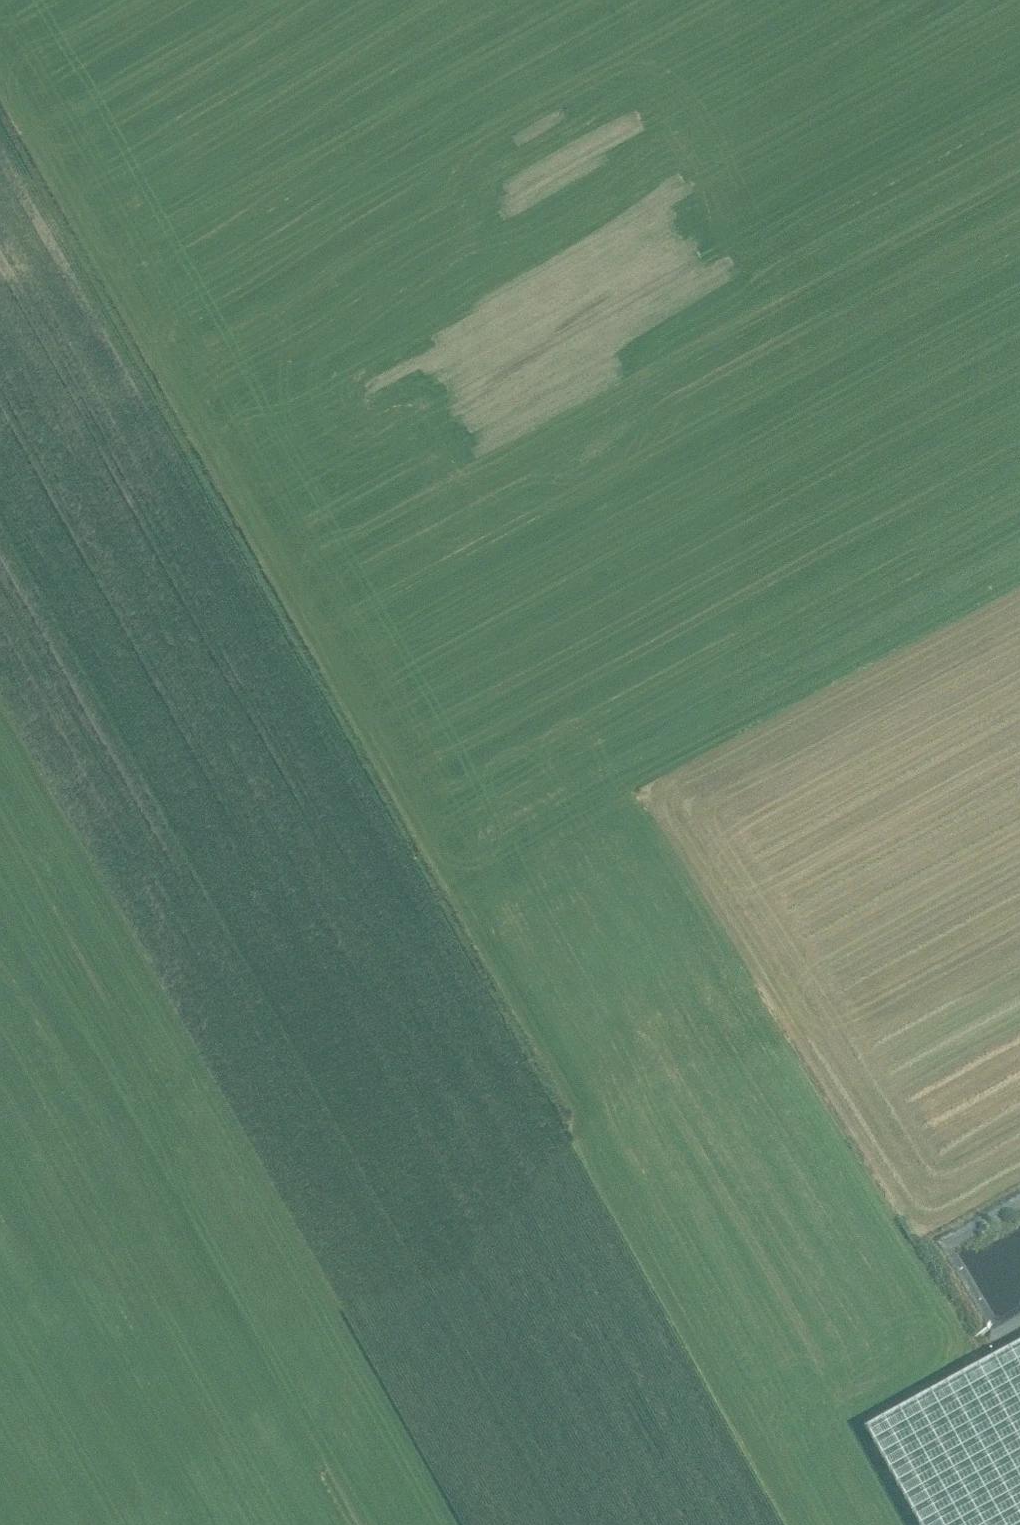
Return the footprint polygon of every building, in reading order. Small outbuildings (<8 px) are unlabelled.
[(921,1524),(1019,1524),(1019,1346),(868,1429),(921,1524)]
